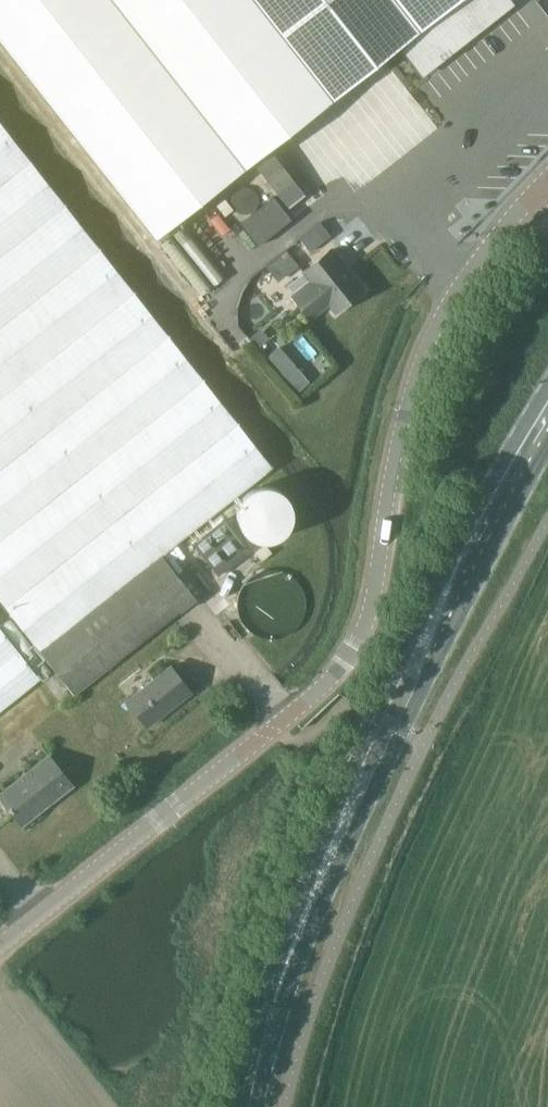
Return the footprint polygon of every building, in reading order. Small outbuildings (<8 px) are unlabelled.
[(158,241),(254,165),(418,36),(464,0),(0,0),(0,41),(158,241)] [(458,87),(418,36),(254,165),(295,216),(458,87)] [(73,695),(196,598),(163,554),(272,467),(0,122),(0,602),(73,695)] [(247,180),(228,195),(245,216),(264,201),(247,180)] [(274,197),(240,223),(256,246),(291,220),(274,197)] [(226,200),(217,206),(225,217),(233,210),(226,200)] [(320,222),(299,239),(310,252),(331,236),(320,222)] [(193,279),(204,291),(223,274),(180,226),(163,241),(182,263),(190,255),(203,270),(193,279)] [(363,290),(331,249),(303,272),(311,281),(293,296),(310,318),(329,303),(336,312),(363,290)] [(287,251),(266,268),(278,282),(299,265),(287,251)] [(261,328),(249,338),(258,349),(270,339),(261,328)] [(280,346),(267,356),(298,393),(310,382),(280,346)] [(271,488),(266,487),(261,488),(256,489),(251,491),(247,494),(244,498),(241,502),(240,507),(239,512),(239,517),(240,522),(241,526),(244,530),(247,534),(251,537),(256,539),(261,541),(266,541),(271,541),(275,539),(280,537),(284,534),(287,530),(290,526),(292,522),(292,517),(292,512),(292,507),(290,502),(287,498),(284,494),(280,491),(275,489),(271,488)] [(219,576),(248,553),(222,520),(193,543),(219,576)] [(62,706),(52,695),(0,629),(0,755),(62,706)] [(171,667),(133,695),(127,700),(146,725),(190,692),(171,667)] [(71,786),(47,756),(0,794),(0,798),(22,825),(71,786)]
